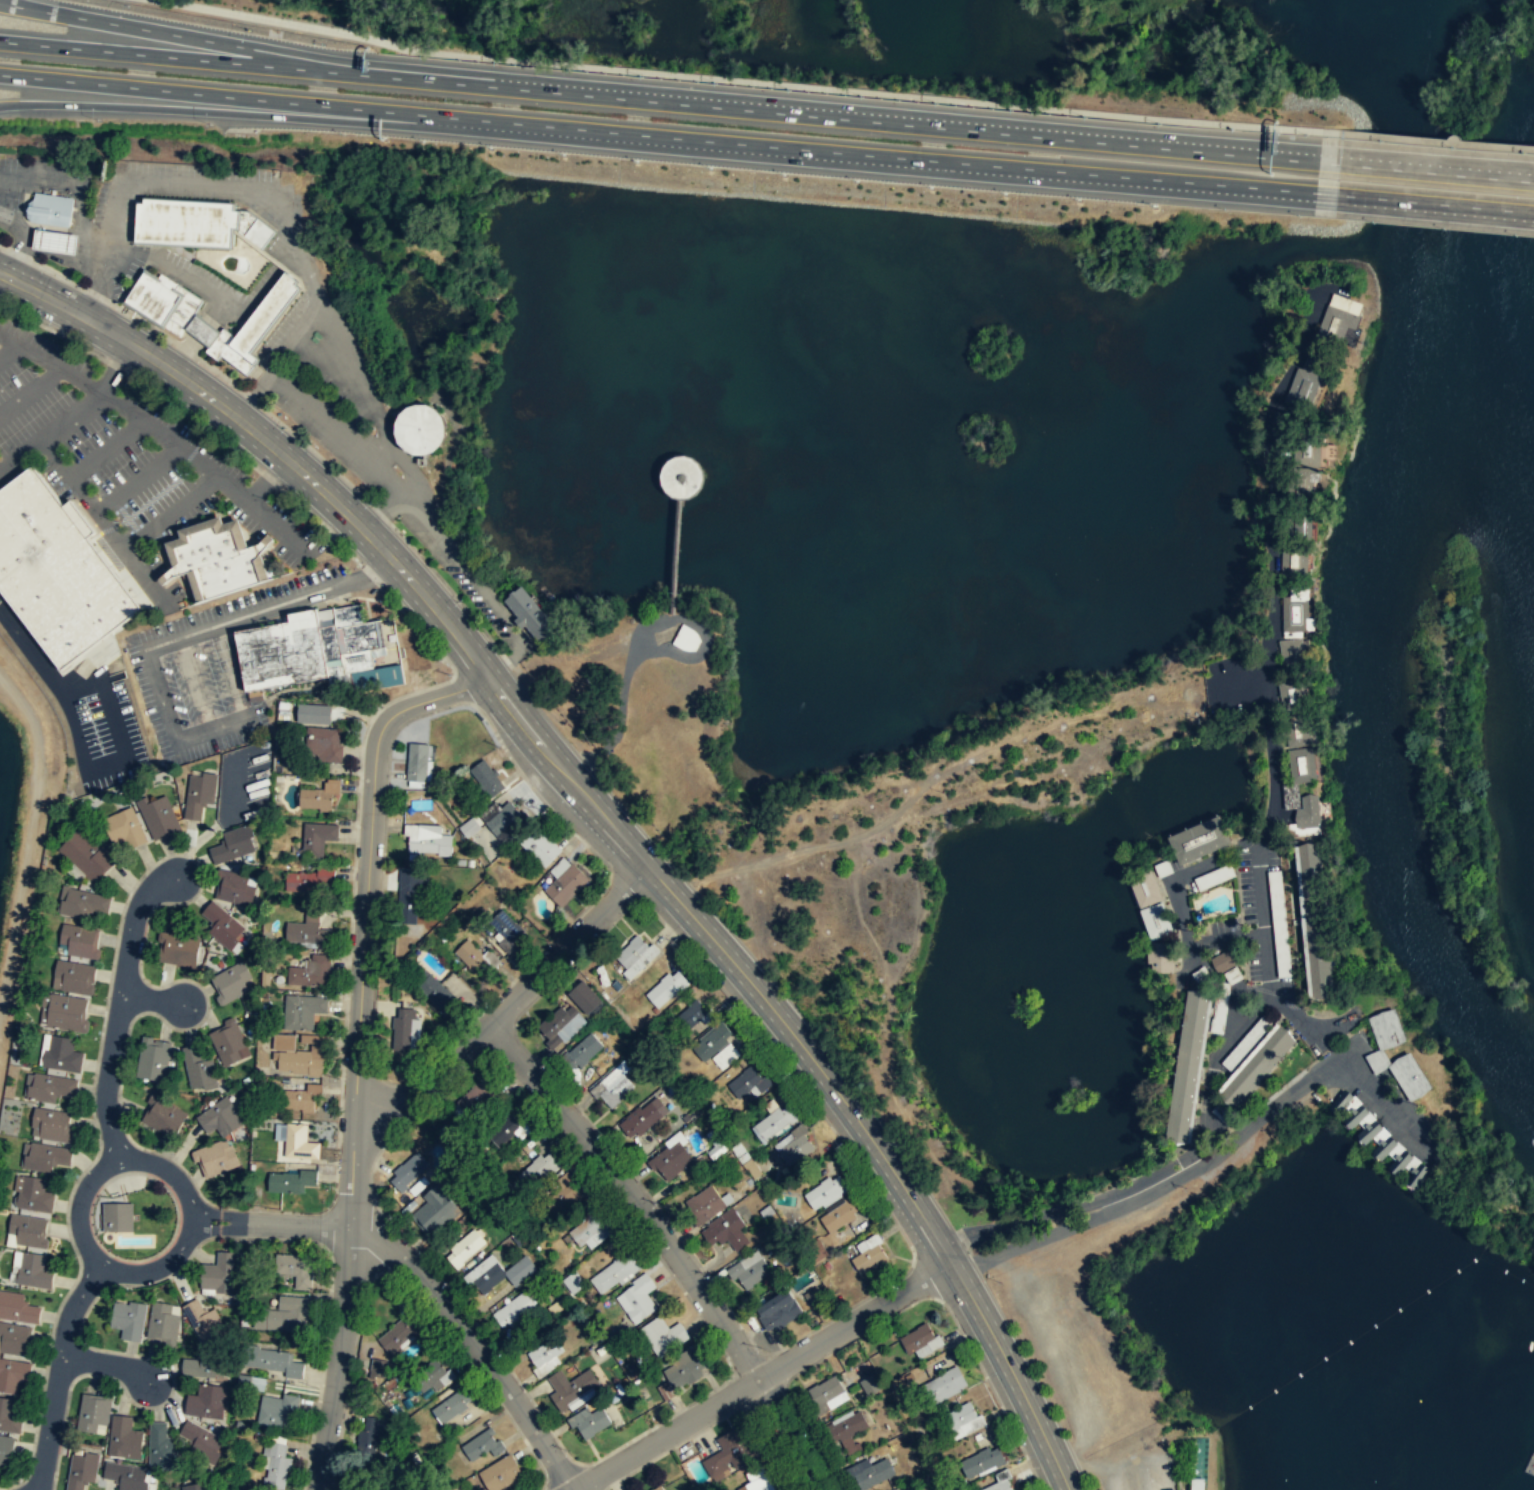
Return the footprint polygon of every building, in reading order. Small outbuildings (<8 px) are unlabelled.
[(30,221),(69,227),(71,214),(73,197),(34,192),(33,198),(28,202),(25,208),(26,216),(30,221)] [(135,241),(232,247),(233,227),(239,227),(239,231),(262,248),(275,231),(248,210),(234,210),(234,203),(144,197),(143,202),(138,202),(135,241)] [(77,234),(35,228),(32,247),(74,253),(77,234)] [(125,300),(179,335),(203,300),(161,273),(156,280),(144,271),(125,300)] [(285,271),(234,336),(223,328),(205,351),(217,359),(221,354),(247,374),(258,359),(250,353),(252,350),(300,288),(295,284),(298,281),(285,271)] [(1366,308),(1336,294),(1319,329),(1349,343),(1366,308)] [(1314,407),(1325,364),(1301,358),(1290,400),(1314,407)] [(426,454),(436,452),(443,445),(448,436),(448,426),(445,416),(438,408),(429,404),(419,404),(409,407),(401,414),(397,423),(396,433),(400,443),(407,451),(415,454),(426,454)] [(1322,466),(1322,438),(1295,438),(1295,466),(1322,466)] [(705,471),(702,464),(694,458),(687,456),(678,457),(671,460),(666,467),(664,476),(664,484),(669,491),(675,496),(681,498),(683,499),(691,498),(699,493),(704,485),(706,478),(705,471)] [(61,670),(0,591),(0,489),(32,465),(141,609),(61,670)] [(1290,471),(1290,499),(1318,499),(1318,471),(1290,471)] [(1293,514),(1293,539),(1313,539),(1313,514),(1293,514)] [(203,600),(268,579),(258,543),(238,549),(230,528),(216,532),(213,525),(185,534),(188,541),(173,547),(180,573),(192,569),(203,600)] [(1283,576),(1310,576),(1310,548),(1283,548),(1283,576)] [(541,644),(558,628),(556,626),(524,586),(517,591),(505,601),(541,644)] [(1291,599),(1284,599),(1284,632),(1313,632),(1313,588),(1291,588),(1291,599)] [(328,676),(244,691),(233,631),(288,621),(287,613),(316,608),(316,611),(323,610),(360,603),(364,622),(379,619),(384,646),(369,648),(373,669),(400,664),(404,683),(331,695),(328,676)] [(683,624),(672,643),(683,649),(688,650),(695,650),(701,640),(698,633),(692,628),(683,624)] [(1282,667),(1304,667),(1304,641),(1282,641),(1282,667)] [(1308,710),(1305,680),(1280,682),(1282,712),(1308,710)] [(335,724),(336,705),(302,704),(301,723),(335,724)] [(1301,721),(1284,731),(1295,751),(1312,740),(1301,721)] [(342,763),(343,745),(341,745),(341,729),(330,728),(307,726),(306,753),(318,753),(318,761),(342,763)] [(426,782),(429,744),(409,743),(406,780),(416,782),(426,782)] [(1319,796),(1297,797),(1296,784),(1317,783),(1315,749),(1289,751),(1291,786),(1284,787),(1285,810),(1296,809),(1298,830),(1321,828),(1319,796)] [(507,786),(492,797),(469,769),(484,758),(493,771),(495,770),(507,786)] [(201,820),(202,806),(206,806),(206,802),(213,803),(217,773),(203,772),(203,775),(189,774),(184,818),(201,820)] [(331,811),(332,789),(315,788),(315,789),(300,788),(300,807),(319,808),(319,810),(331,811)] [(182,830),(172,835),(171,833),(154,840),(136,801),(144,797),(146,803),(166,794),(182,830)] [(521,814),(496,835),(484,821),(509,800),(521,814)] [(147,840),(132,806),(102,819),(114,845),(125,839),(129,848),(147,840)] [(465,838),(482,829),(476,817),(458,826),(465,838)] [(1177,866),(1231,847),(1221,818),(1167,836),(1177,866)] [(338,840),(339,824),(304,822),(303,855),(324,856),(324,839),(338,840)] [(255,850),(251,837),(254,836),(249,823),(223,832),(225,839),(221,840),(222,843),(209,848),(214,864),(255,850)] [(451,855),(453,834),(441,834),(442,825),(405,823),(405,834),(410,835),(409,852),(420,852),(420,851),(439,852),(439,855),(451,855)] [(562,849),(545,867),(520,843),(537,825),(562,849)] [(115,862),(113,861),(118,854),(105,843),(100,848),(79,828),(57,848),(94,884),(115,862)] [(1308,1000),(1333,998),(1322,845),(1297,846),(1308,1000)] [(589,879),(561,907),(544,890),(573,862),(589,879)] [(252,906),(215,898),(219,879),(215,878),(217,867),(249,875),(247,884),(256,886),(252,906)] [(335,868),(335,883),(319,882),(318,891),(286,890),(287,870),(318,872),(318,867),(335,868)] [(417,923),(419,894),(427,894),(429,871),(401,869),(399,922),(417,923)] [(1147,942),(1171,935),(1153,870),(1129,877),(1147,942)] [(107,912),(109,905),(111,897),(70,887),(70,886),(63,884),(57,910),(59,913),(87,919),(89,911),(92,912),(93,909),(107,912)] [(245,927),(236,938),(239,941),(231,951),(208,932),(212,926),(210,924),(211,921),(201,913),(212,899),(245,927)] [(524,930),(511,943),(490,923),(504,909),(524,930)] [(331,946),(332,929),(319,928),(319,921),(305,920),(305,923),(287,921),(286,941),(300,941),(300,946),(317,948),(317,946),(331,946)] [(63,923),(61,933),(59,943),(69,945),(67,952),(67,954),(97,959),(100,957),(101,951),(99,948),(97,948),(97,946),(100,929),(63,923)] [(201,937),(196,967),(158,961),(161,940),(158,939),(159,933),(161,931),(201,937)] [(660,951),(629,980),(622,973),(627,968),(615,956),(639,935),(649,946),(653,943),(660,951)] [(468,938),(489,961),(477,974),(455,951),(468,938)] [(1147,945),(1147,975),(1170,975),(1170,945),(1147,945)] [(1210,958),(1215,975),(1237,968),(1232,951),(1210,958)] [(288,983),(329,986),(331,954),(313,953),(312,960),(305,959),(305,967),(289,966),(288,983)] [(55,959),(52,973),(51,987),(61,988),(61,990),(91,995),(94,993),(95,987),(93,985),(91,984),(91,982),(93,983),(95,975),(96,966),(55,959)] [(253,977),(243,960),(210,977),(219,994),(217,996),(216,998),(220,1005),(223,1005),(249,990),(244,982),(253,977)] [(1208,978),(1200,969),(1192,977),(1199,985),(1208,978)] [(689,983),(688,981),(679,970),(672,976),(669,972),(660,979),(661,981),(646,994),(658,1008),(681,988),(682,990),(689,983)] [(445,1016),(456,1004),(450,998),(454,994),(446,987),(431,973),(419,986),(439,1008),(438,1009),(445,1016)] [(603,1000),(587,1014),(569,993),(583,979),(603,1000)] [(1210,994),(1186,990),(1165,1143),(1190,1146),(1210,994)] [(51,993),(48,1010),(46,1027),(85,1033),(88,1031),(89,1021),(87,1019),(85,1019),(86,1009),(87,999),(51,993)] [(328,1013),(329,997),(286,995),(285,1029),(311,1030),(311,1029),(314,1029),(314,1012),(328,1013)] [(709,1012),(684,1033),(673,1019),(689,1006),(688,1005),(696,998),(709,1012)] [(587,1021),(565,1042),(563,1040),(552,1050),(546,1042),(549,1039),(539,1027),(561,1005),(566,1010),(573,1004),(581,1013),(580,1014),(587,1021)] [(416,1008),(414,1051),(393,1050),(394,1028),(393,1028),(394,1016),(399,1017),(399,1007),(416,1008)] [(1366,1021),(1380,1049),(1364,1058),(1373,1076),(1389,1068),(1407,1103),(1430,1091),(1411,1053),(1389,1064),(1383,1052),(1407,1040),(1391,1009),(1366,1021)] [(247,1045),(234,1018),(232,1017),(225,1020),(224,1022),(225,1025),(208,1033),(224,1067),(242,1059),(237,1050),(247,1045)] [(728,1042),(704,1062),(690,1045),(721,1020),(732,1034),(726,1039),(728,1042)] [(1298,1043),(1280,1025),(1216,1092),(1234,1110),(1298,1043)] [(604,1046),(581,1067),(578,1064),(572,1070),(560,1057),(567,1050),(569,1052),(591,1032),(604,1046)] [(80,1072),(83,1052),(73,1051),(74,1039),(63,1037),(51,1034),(48,1049),(45,1048),(43,1058),(42,1066),(80,1072)] [(295,1051),(296,1035),(274,1034),(273,1049),(295,1051)] [(171,1068),(170,1077),(166,1076),(165,1081),(135,1076),(142,1035),(153,1037),(153,1039),(171,1042),(167,1067),(171,1068)] [(712,1058),(723,1071),(742,1055),(732,1042),(712,1058)] [(218,1087),(212,1059),(205,1060),(204,1057),(201,1057),(198,1044),(182,1047),(191,1089),(204,1087),(205,1090),(218,1087)] [(323,1076),(324,1059),(311,1058),(312,1051),(297,1050),(296,1052),(279,1051),(278,1070),(292,1071),(292,1073),(309,1074),(309,1075),(323,1076)] [(751,1064),(758,1073),(763,1079),(739,1100),(727,1084),(744,1072),(743,1071),(751,1064)] [(635,1087),(611,1107),(600,1095),(607,1088),(601,1080),(617,1067),(635,1087)] [(75,1096),(77,1079),(36,1072),(34,1074),(32,1086),(28,1085),(26,1098),(55,1103),(56,1097),(60,1097),(60,1094),(75,1096)] [(480,1079),(492,1093),(470,1115),(457,1101),(480,1079)] [(314,1112),(315,1091),(297,1089),(297,1090),(283,1089),(282,1108),(302,1109),(302,1112),(314,1112)] [(1428,1169),(1399,1142),(1387,1136),(1384,1128),(1345,1090),(1344,1090),(1328,1107),(1330,1113),(1338,1117),(1340,1116),(1343,1124),(1348,1129),(1367,1122),(1364,1129),(1355,1138),(1362,1144),(1381,1139),(1382,1142),(1372,1154),(1378,1159),(1392,1155),(1393,1159),(1388,1169),(1395,1174),(1408,1170),(1410,1174),(1405,1184),(1417,1190),(1428,1169)] [(188,1113),(173,1139),(141,1121),(149,1107),(148,1107),(150,1104),(147,1102),(152,1092),(188,1113)] [(243,1123),(223,1138),(216,1128),(207,1134),(195,1117),(227,1095),(237,1109),(234,1111),(243,1123)] [(669,1110),(638,1134),(636,1131),(630,1137),(618,1124),(640,1106),(641,1108),(657,1095),(669,1110)] [(799,1118),(793,1109),(789,1104),(782,1109),(779,1106),(755,1124),(766,1139),(790,1121),(791,1123),(799,1118)] [(35,1106),(33,1117),(31,1135),(70,1142),(73,1141),(74,1134),(72,1131),(68,1131),(68,1126),(70,1112),(35,1106)] [(522,1140),(532,1133),(530,1130),(532,1129),(525,1121),(521,1124),(509,1110),(494,1123),(496,1125),(487,1133),(499,1146),(516,1132),(522,1140)] [(320,1143),(319,1159),(285,1157),(287,1123),(308,1124),(307,1142),(320,1143)] [(815,1147),(806,1154),(805,1153),(789,1165),(778,1150),(804,1131),(815,1147)] [(694,1159),(686,1148),(679,1139),(669,1147),(668,1146),(647,1161),(654,1170),(658,1167),(668,1180),(678,1173),(677,1172),(694,1159)] [(240,1165),(205,1178),(198,1160),(196,1161),(194,1161),(192,1154),(192,1151),(221,1140),(221,1141),(227,1141),(229,1146),(232,1145),(240,1165)] [(70,1165),(71,1156),(72,1148),(31,1141),(29,1154),(25,1154),(23,1167),(51,1172),(52,1165),(56,1166),(57,1163),(70,1165)] [(740,1163),(747,1160),(741,1145),(734,1148),(740,1163)] [(417,1150),(430,1164),(407,1185),(408,1187),(402,1192),(391,1180),(397,1174),(394,1171),(402,1163),(402,1164),(417,1150)] [(562,1164),(555,1170),(553,1168),(530,1187),(518,1174),(534,1161),(533,1160),(541,1153),(544,1157),(551,1151),(562,1164)] [(317,1185),(318,1170),(300,1169),(300,1173),(283,1172),(283,1173),(269,1172),(268,1190),(300,1192),(300,1191),(304,1191),(304,1184),(317,1185)] [(581,1194),(556,1214),(545,1200),(561,1186),(556,1178),(568,1170),(575,1179),(570,1182),(581,1194)] [(51,1212),(55,1192),(44,1190),(46,1178),(34,1176),(22,1174),(20,1190),(18,1190),(18,1194),(14,1196),(13,1203),(17,1207),(51,1212)] [(840,1196),(840,1194),(847,1189),(837,1175),(830,1180),(828,1176),(819,1182),(819,1183),(802,1194),(813,1209),(821,1204),(823,1207),(840,1196)] [(462,1211),(430,1238),(410,1215),(428,1200),(424,1195),(438,1182),(462,1211)] [(727,1205),(720,1195),(711,1183),(695,1195),(694,1194),(685,1201),(695,1214),(691,1217),(698,1226),(727,1205)] [(859,1208),(850,1193),(842,1199),(843,1201),(818,1217),(829,1233),(846,1222),(855,1217),(852,1212),(859,1208)] [(132,1233),(132,1205),(102,1205),(102,1233),(132,1233)] [(750,1241),(740,1228),(745,1224),(741,1217),(732,1206),(707,1224),(708,1225),(701,1231),(711,1245),(718,1239),(721,1243),(727,1239),(736,1250),(750,1241)] [(615,1229),(591,1248),(586,1242),(580,1246),(569,1231),(586,1219),(583,1215),(591,1209),(604,1224),(608,1221),(615,1229)] [(11,1213),(8,1227),(7,1233),(17,1234),(15,1243),(45,1248),(47,1246),(48,1240),(46,1238),(44,1237),(47,1218),(11,1213)] [(486,1242),(463,1262),(464,1263),(458,1269),(447,1256),(453,1251),(450,1247),(457,1241),(458,1242),(475,1227),(486,1242)] [(889,1262),(881,1249),(877,1244),(882,1241),(876,1232),(864,1240),(863,1239),(855,1245),(860,1253),(850,1259),(855,1267),(860,1274),(877,1263),(878,1264),(881,1262),(884,1265),(889,1262)] [(758,1249),(773,1271),(747,1290),(738,1276),(732,1280),(726,1269),(740,1260),(741,1261),(758,1249)] [(235,1251),(233,1292),(215,1292),(215,1288),(199,1287),(201,1263),(217,1264),(218,1250),(235,1251)] [(51,1288),(52,1278),(54,1268),(44,1267),(45,1254),(34,1252),(22,1251),(19,1267),(18,1268),(18,1270),(14,1273),(14,1283),(51,1288)] [(311,1289),(312,1271),(310,1271),(310,1262),(308,1261),(308,1255),(276,1253),(275,1272),(293,1273),(293,1275),(295,1275),(295,1288),(311,1289)] [(492,1253),(505,1271),(508,1274),(507,1275),(492,1287),(493,1288),(484,1294),(474,1281),(470,1284),(463,1276),(492,1253)] [(641,1266),(633,1273),(635,1275),(621,1284),(619,1281),(601,1293),(590,1279),(622,1255),(624,1258),(632,1253),(641,1266)] [(516,1286),(539,1269),(527,1254),(505,1271),(508,1274),(507,1275),(516,1286)] [(573,1294),(587,1287),(579,1271),(564,1279),(573,1294)] [(657,1307),(636,1322),(616,1297),(634,1284),(632,1281),(646,1271),(652,1278),(656,1286),(647,1293),(657,1307)] [(814,1309),(828,1302),(819,1286),(805,1294),(814,1309)] [(803,1312),(795,1299),(796,1298),(793,1293),(789,1287),(758,1308),(762,1314),(759,1316),(768,1330),(775,1326),(778,1330),(803,1312)] [(39,1315),(40,1306),(22,1304),(24,1293),(0,1290),(0,1318),(38,1323),(39,1315)] [(537,1306),(511,1326),(509,1322),(503,1327),(492,1314),(524,1290),(537,1306)] [(303,1330),(303,1324),(307,1325),(307,1315),(310,1315),(311,1297),(279,1295),(278,1309),(255,1308),(254,1327),(303,1330)] [(228,1332),(215,1341),(214,1340),(203,1343),(182,1306),(189,1301),(197,1297),(204,1309),(207,1307),(209,1311),(215,1308),(228,1332)] [(141,1341),(147,1304),(129,1300),(129,1304),(114,1301),(110,1326),(122,1328),(120,1338),(141,1341)] [(180,1315),(176,1338),(169,1337),(169,1341),(146,1337),(152,1300),(173,1304),(171,1313),(180,1315)] [(690,1336),(659,1358),(638,1329),(660,1314),(669,1328),(680,1321),(690,1336)] [(421,1330),(401,1347),(402,1348),(392,1356),(378,1339),(392,1328),(390,1326),(401,1318),(404,1322),(411,1317),(421,1330)] [(29,1357),(32,1355),(33,1348),(31,1346),(29,1345),(32,1327),(0,1321),(0,1351),(29,1357)] [(943,1343),(938,1334),(933,1336),(930,1331),(925,1322),(916,1327),(916,1328),(898,1338),(902,1346),(907,1354),(914,1351),(918,1358),(943,1343)] [(564,1350),(557,1355),(561,1362),(543,1376),(527,1352),(554,1336),(564,1350)] [(302,1379),(304,1362),(292,1361),(293,1353),(289,1353),(289,1352),(259,1348),(260,1345),(246,1344),(244,1365),(269,1368),(269,1369),(286,1371),(285,1376),(302,1379)] [(674,1389),(702,1372),(700,1369),(707,1366),(698,1350),(691,1354),(687,1348),(672,1357),(676,1363),(663,1370),(674,1389)] [(223,1377),(224,1363),(228,1363),(229,1350),(201,1349),(201,1356),(197,1355),(197,1359),(183,1358),(182,1375),(223,1377)] [(388,1360),(384,1377),(375,1376),(375,1378),(369,1377),(373,1357),(388,1360)] [(18,1381),(28,1383),(29,1373),(31,1363),(0,1358),(0,1391),(16,1393),(18,1381)] [(457,1376),(436,1391),(431,1384),(433,1383),(426,1374),(441,1363),(446,1371),(451,1368),(457,1376)] [(966,1385),(961,1375),(956,1365),(921,1385),(929,1403),(935,1400),(941,1400),(960,1390),(958,1388),(966,1385)] [(589,1367),(600,1383),(560,1409),(541,1382),(561,1369),(570,1381),(589,1367)] [(844,1391),(839,1383),(834,1374),(817,1385),(816,1384),(806,1389),(818,1414),(829,1408),(825,1401),(844,1391)] [(880,1389),(871,1374),(864,1377),(858,1381),(867,1396),(880,1389)] [(227,1386),(223,1418),(184,1414),(187,1393),(197,1395),(199,1383),(227,1386)] [(472,1398),(466,1403),(468,1407),(459,1414),(458,1413),(442,1424),(431,1409),(456,1391),(455,1390),(462,1385),(472,1398)] [(112,1395),(107,1425),(97,1423),(96,1433),(76,1430),(82,1393),(95,1395),(94,1397),(100,1399),(101,1393),(103,1391),(109,1392),(112,1395)] [(297,1414),(300,1396),(283,1393),(282,1398),(262,1395),(257,1422),(289,1429),(290,1423),(293,1423),(294,1414),(297,1414)] [(23,1413),(13,1411),(15,1399),(2,1397),(0,1397),(0,1430),(20,1433),(23,1413)] [(986,1424),(981,1414),(976,1416),(968,1401),(941,1416),(953,1440),(986,1424)] [(611,1422),(595,1431),(593,1428),(583,1435),(576,1425),(573,1428),(567,1419),(587,1406),(591,1413),(602,1406),(611,1422)] [(868,1427),(832,1443),(826,1428),(859,1410),(868,1427)] [(140,1458),(143,1430),(131,1429),(132,1416),(112,1414),(108,1455),(140,1458)] [(386,1419),(384,1434),(378,1433),(372,1464),(353,1459),(360,1430),(364,1430),(366,1415),(386,1419)] [(214,1465),(220,1454),(222,1455),(228,1444),(223,1441),(224,1439),(187,1418),(179,1434),(190,1441),(189,1443),(192,1445),(189,1451),(214,1465)] [(150,1422),(149,1465),(162,1465),(162,1469),(176,1470),(176,1440),(170,1440),(170,1437),(167,1436),(167,1421),(150,1422)] [(506,1448),(495,1456),(490,1449),(471,1461),(461,1446),(491,1426),(495,1432),(491,1434),(496,1441),(500,1439),(506,1448)] [(715,1438),(734,1427),(746,1446),(738,1450),(741,1454),(725,1464),(728,1468),(710,1478),(700,1461),(721,1449),(715,1438)] [(14,1468),(0,1465),(0,1435),(14,1437),(13,1446),(12,1452),(12,1453),(12,1456),(17,1457),(14,1468)] [(284,1489),(287,1469),(290,1470),(292,1458),(285,1457),(287,1444),(265,1440),(262,1454),(269,1456),(266,1477),(263,1476),(262,1485),(284,1489)] [(997,1447),(1005,1462),(995,1467),(994,1465),(966,1479),(958,1462),(988,1448),(989,1451),(997,1447)] [(84,1484),(83,1489),(66,1489),(72,1453),(85,1456),(86,1452),(99,1454),(95,1482),(88,1481),(88,1485),(84,1484)] [(523,1475),(510,1453),(478,1472),(488,1489),(499,1489),(523,1475)] [(894,1474),(861,1489),(854,1476),(849,1478),(844,1469),(867,1458),(871,1465),(886,1457),(894,1474)] [(149,1482),(145,1481),(147,1468),(105,1461),(102,1478),(116,1480),(116,1483),(119,1484),(118,1489),(148,1489),(149,1482)] [(761,1465),(774,1489),(736,1489),(735,1489),(749,1482),(744,1473),(761,1465)] [(1006,1480),(1011,1478),(1007,1467),(993,1474),(997,1481),(979,1489),(1011,1489),(1006,1480)] [(1204,1478),(1191,1477),(1190,1489),(1203,1489),(1204,1478)] [(209,1481),(195,1483),(182,1486),(182,1489),(210,1489),(209,1481)]
